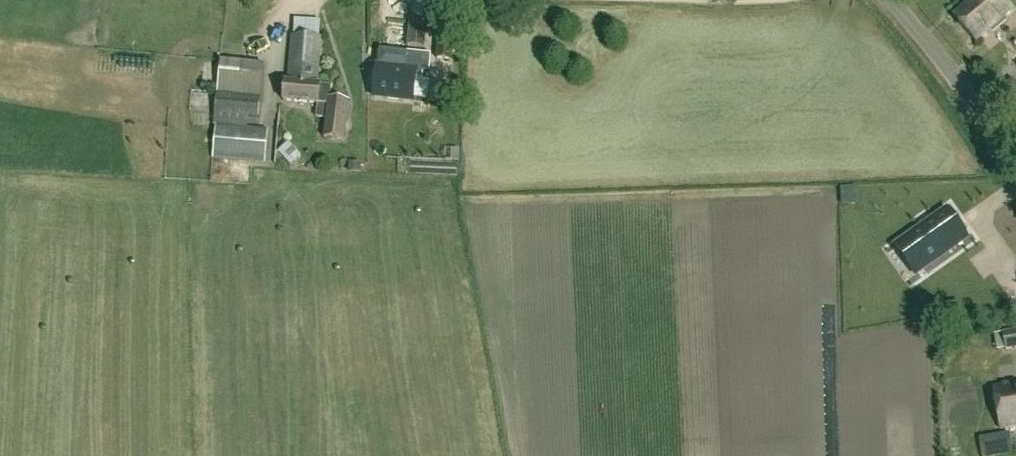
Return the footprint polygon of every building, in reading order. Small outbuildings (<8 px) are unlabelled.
[(953,15),(975,41),(1013,9),(1005,0),(971,0),(953,15)] [(320,36),(321,20),(294,18),(293,34),(292,34),(288,81),(285,81),(283,100),(319,103),(317,117),(327,119),(325,138),(343,140),(348,100),(318,97),(319,84),(316,84),(320,36)] [(410,20),(408,45),(424,47),(427,22),(410,20)] [(373,96),(413,101),(416,78),(422,79),(423,71),(430,72),(432,54),(407,51),(405,68),(377,65),(373,96)] [(220,59),(220,65),(218,88),(214,113),(213,126),(215,127),(212,158),(265,163),(268,129),(241,126),(242,117),(259,118),(261,97),(264,64),(220,59)] [(269,141),(282,157),(292,149),(280,133),(269,141)] [(354,164),(354,153),(337,153),(337,163),(354,164)] [(961,238),(941,209),(900,238),(920,267),(961,238)] [(1003,333),(1006,349),(1015,348),(1015,331),(1003,333)] [(996,408),(1000,429),(1015,426),(1015,383),(993,387),(996,408)] [(979,445),(998,443),(997,428),(977,429),(979,445)]
